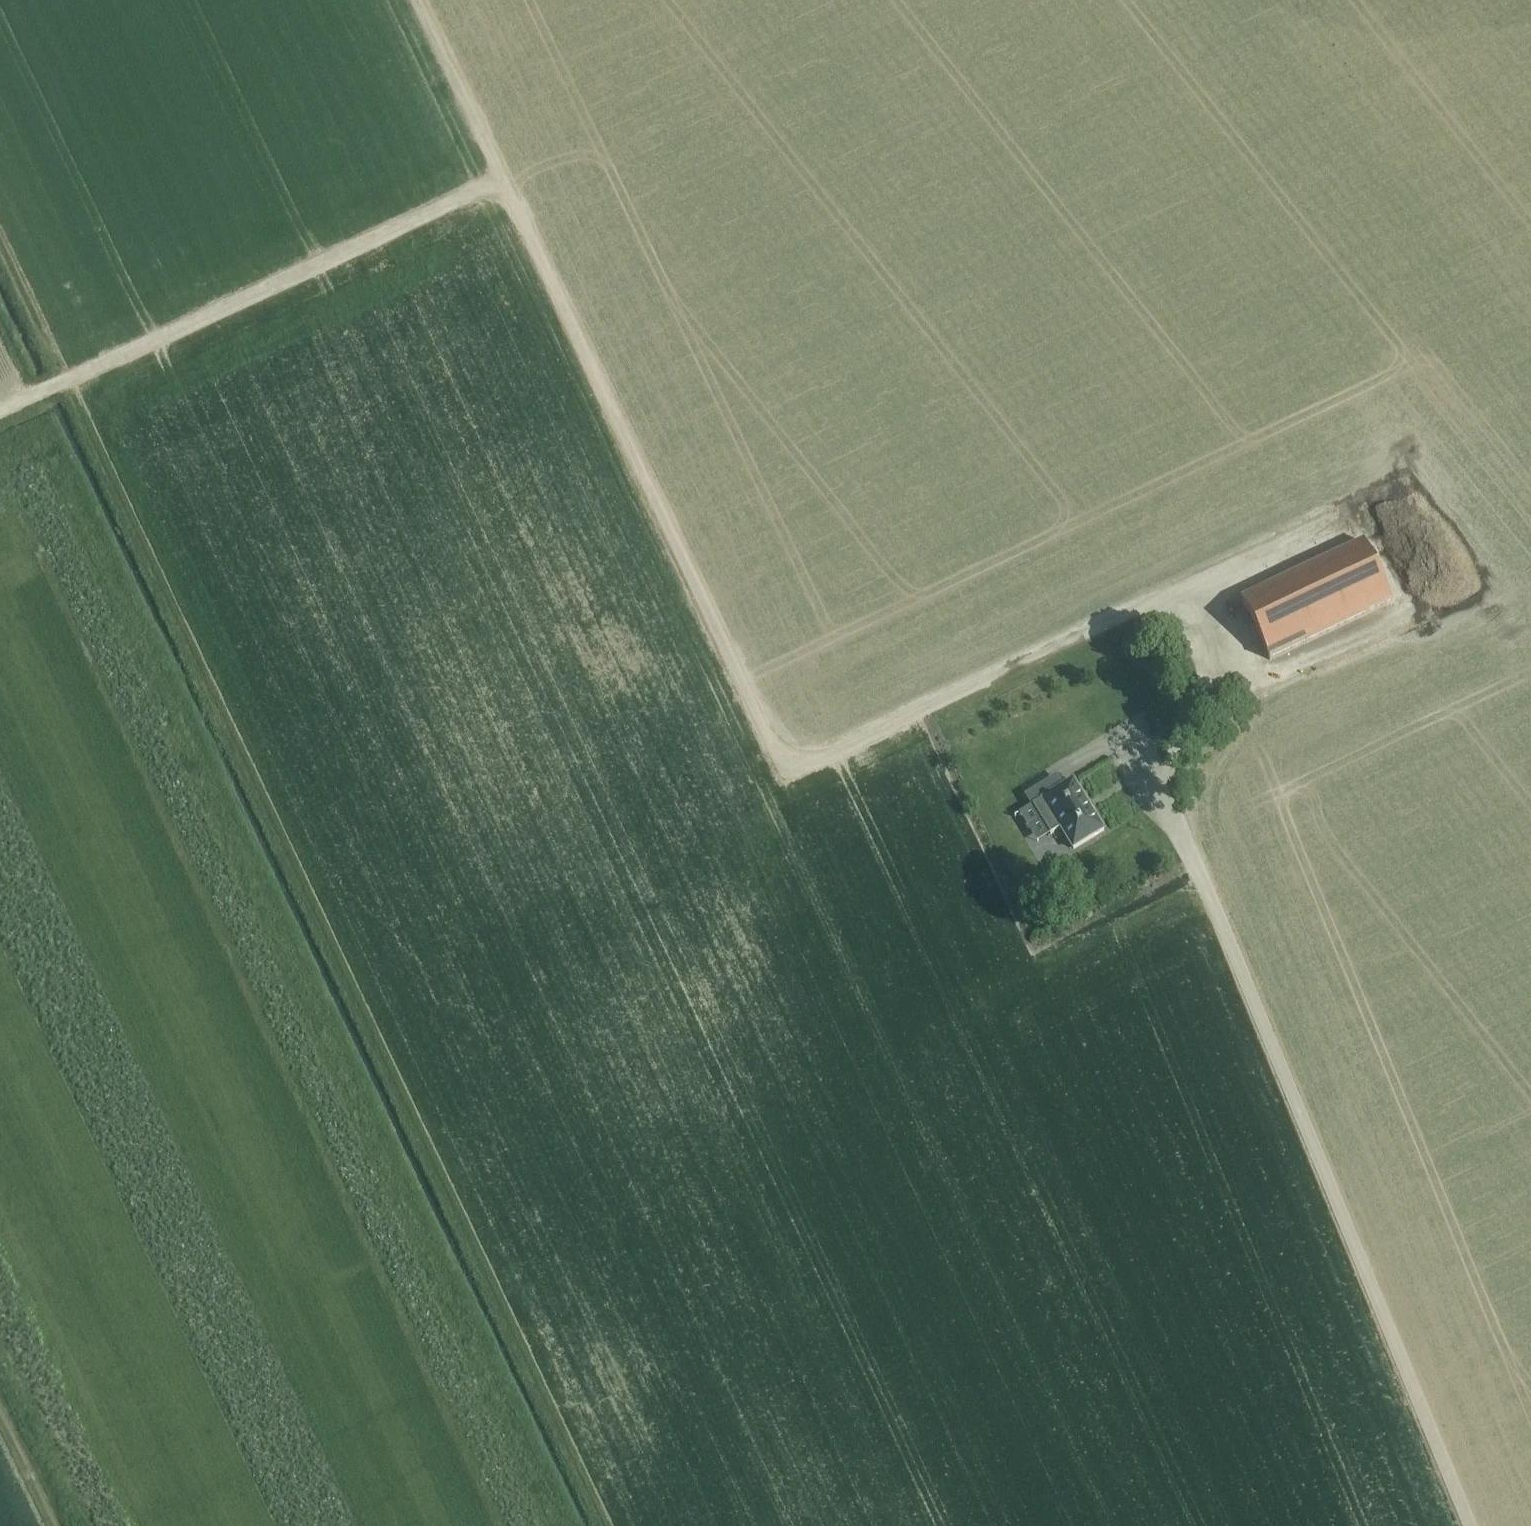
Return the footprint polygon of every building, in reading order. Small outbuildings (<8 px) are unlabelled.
[(1242,603),(1270,661),(1393,602),(1365,544),(1242,603)] [(1074,781),(1033,806),(1051,835),(1061,829),(1074,850),(1104,831),(1074,781)]
